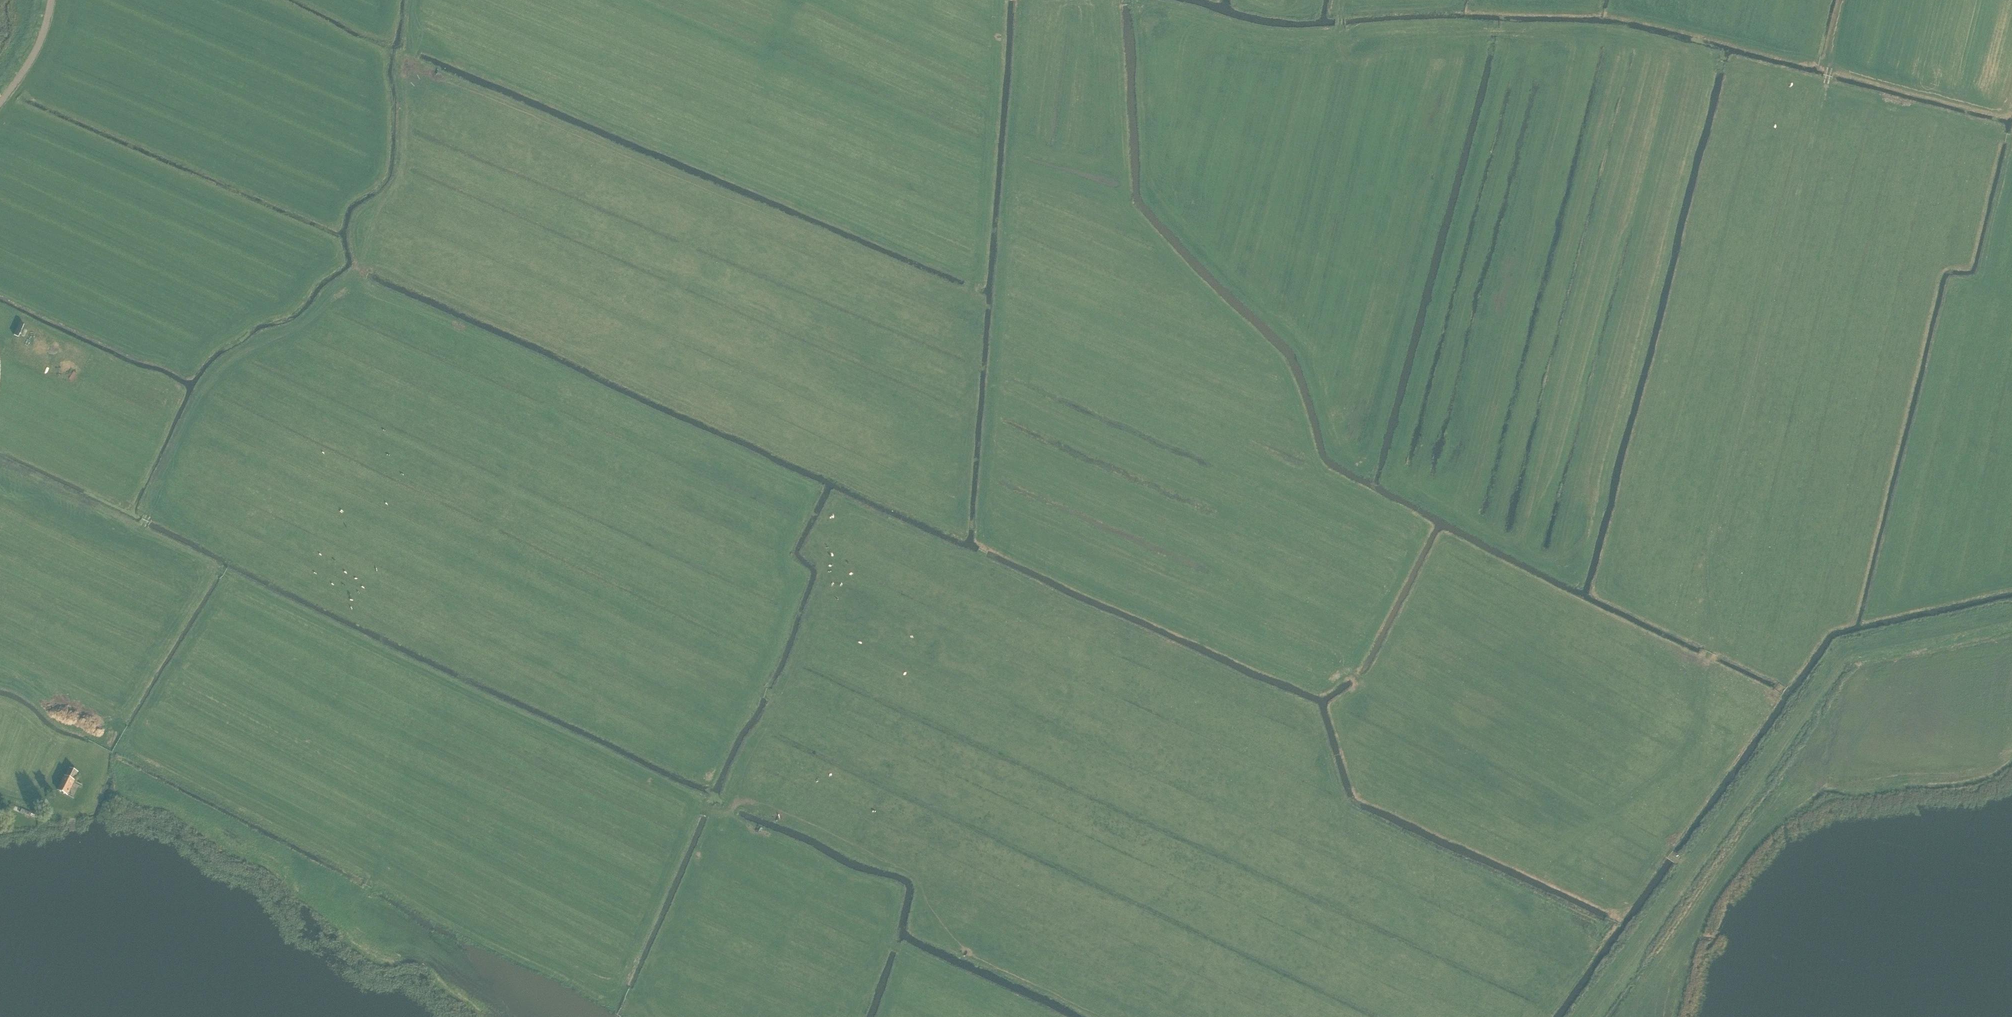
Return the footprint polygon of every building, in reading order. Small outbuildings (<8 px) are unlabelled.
[(75,780),(74,779),(78,771),(69,767),(65,776),(65,775),(58,790),(68,794),(75,780)]
